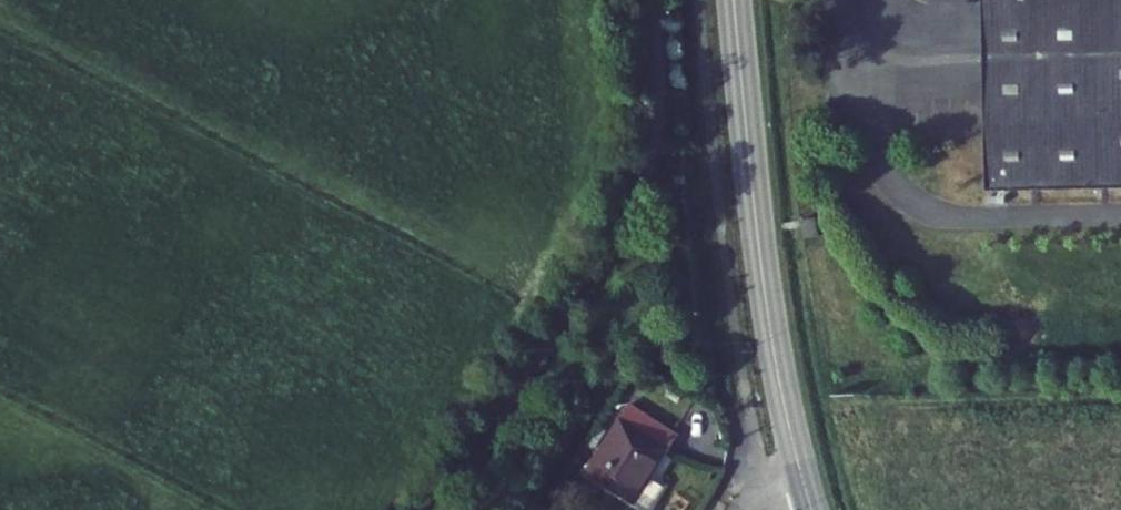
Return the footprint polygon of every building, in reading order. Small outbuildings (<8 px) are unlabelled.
[(998,182),(1120,184),(1120,0),(999,0),(998,182)] [(678,432),(630,403),(587,472),(635,502),(636,499),(650,508),(665,485),(651,476),(678,432)]
